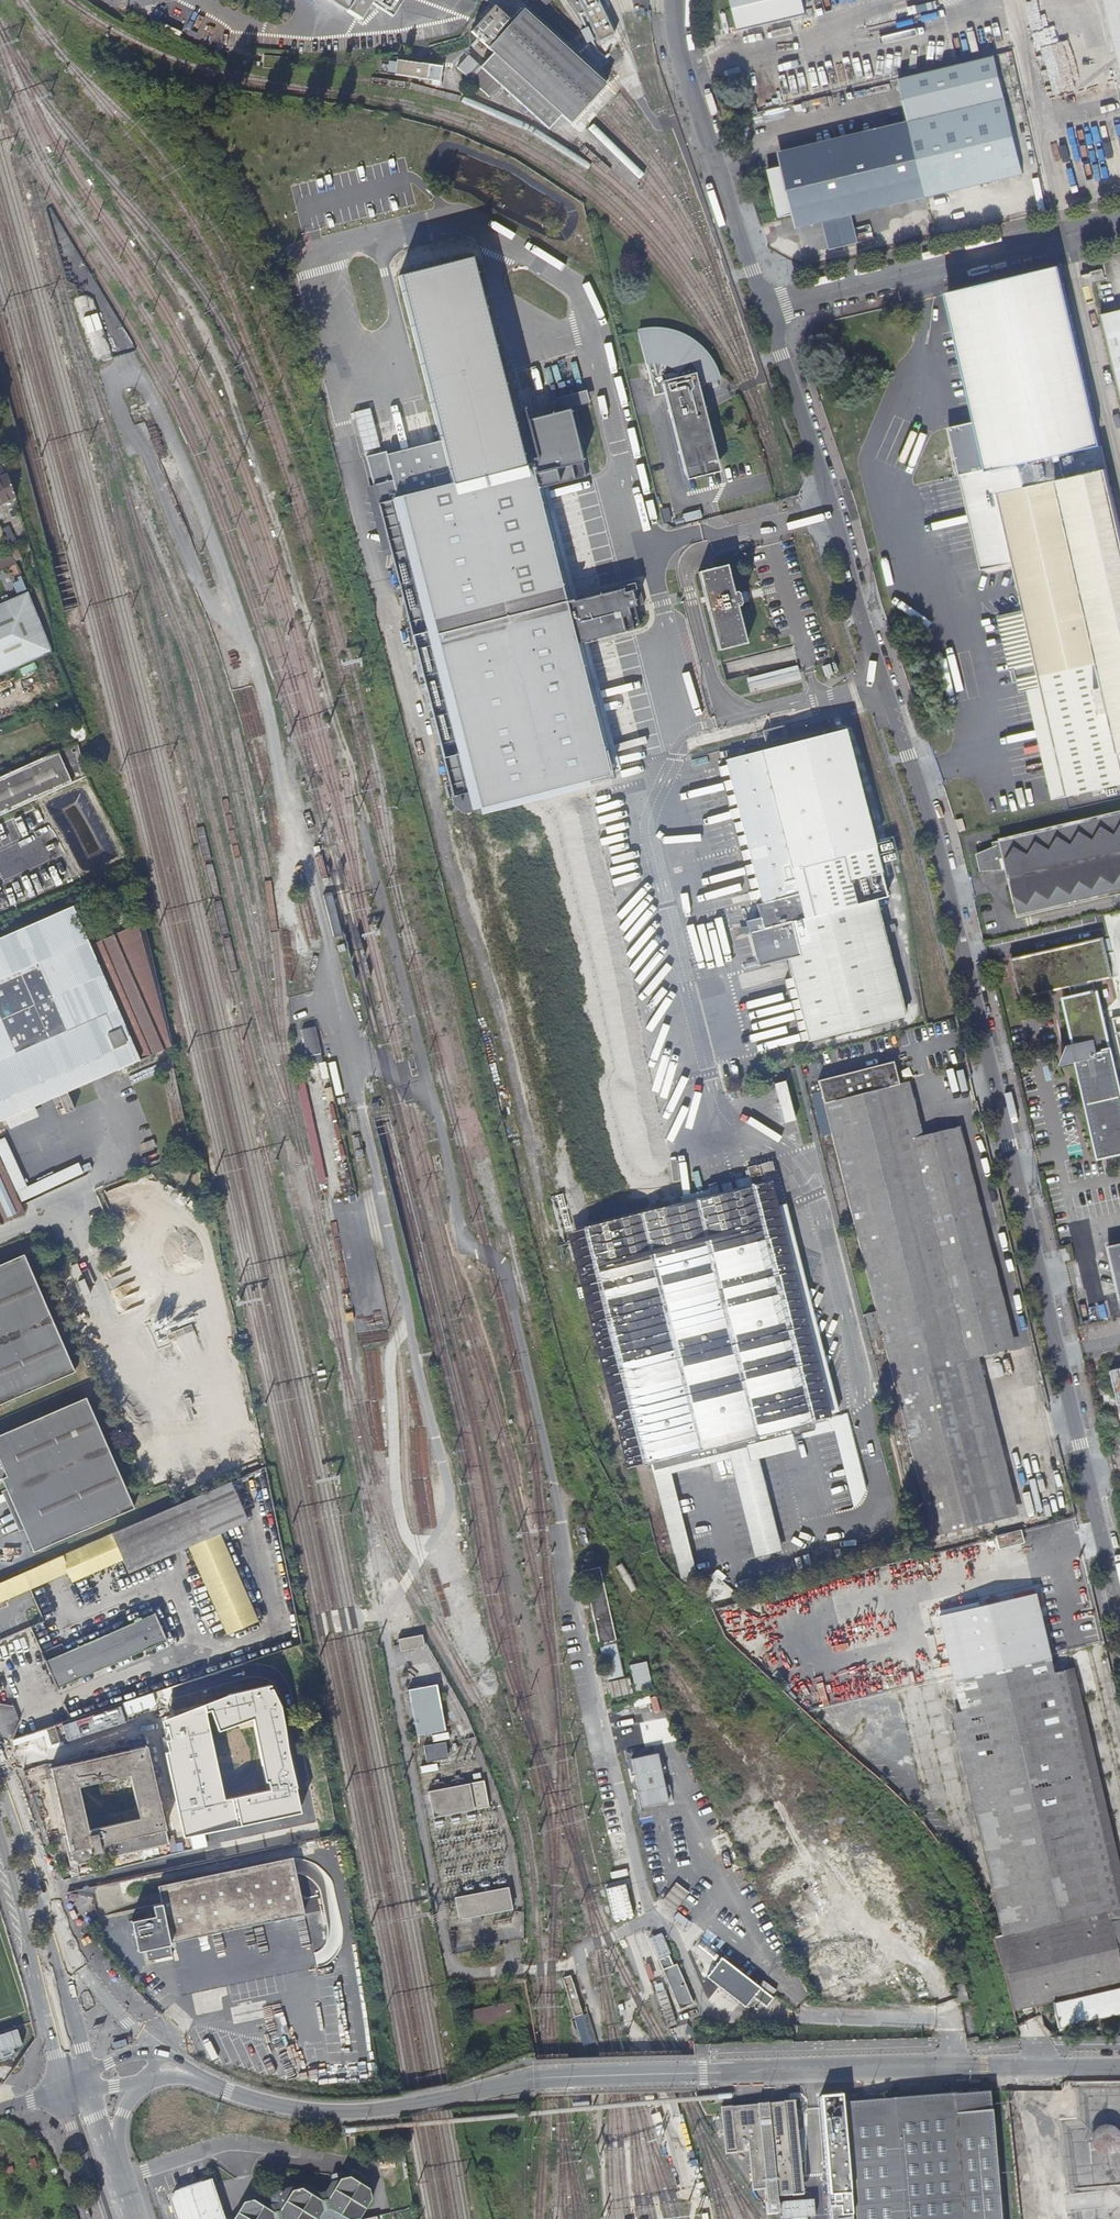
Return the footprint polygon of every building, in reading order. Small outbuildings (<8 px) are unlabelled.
[(344,9),(343,10),(359,20),(370,4),(391,17),(401,0),(329,0),(344,9)] [(598,0),(579,0),(598,40),(613,33),(598,0)] [(737,28),(736,28),(737,32),(739,32),(739,33),(806,16),(802,0),(731,0),(737,28)] [(1119,82),(1119,0),(1100,0),(1119,82)] [(605,82),(523,7),(511,19),(495,4),(471,30),(492,50),(480,64),(468,53),(457,65),(489,94),(500,82),(548,125),(560,112),(570,121),(605,82)] [(603,51),(617,44),(614,39),(601,45),(603,51)] [(898,78),(905,104),(908,121),(911,133),(782,167),(768,170),(780,218),(793,215),(922,184),(925,197),(1023,173),(1005,98),(1004,98),(1000,82),(994,56),(965,62),(957,65),(898,78)] [(396,73),(396,75),(428,77),(429,62),(397,60),(396,63),(396,73)] [(396,63),(388,63),(387,73),(396,73),(396,63)] [(782,167),(911,133),(908,121),(778,153),(782,167)] [(849,215),(925,197),(922,184),(793,215),(796,228),(820,222),(849,215)] [(826,249),(855,242),(849,215),(820,222),(826,249)] [(436,439),(447,482),(520,463),(467,251),(391,269),(436,439)] [(1119,786),(1119,523),(1061,265),(947,291),(976,421),(949,427),(982,570),(1014,563),(1025,610),(1000,616),(1012,671),(1019,669),(1021,677),(1019,677),(1021,688),(1029,686),(1041,684),(1068,797),(1119,786)] [(1094,280),(1105,277),(1104,269),(1092,271),(1094,280)] [(1103,315),(1119,382),(1119,311),(1103,315)] [(696,386),(718,380),(716,374),(714,368),(711,362),(707,357),(703,352),(698,347),(693,343),(687,339),(682,336),(676,333),(669,332),(663,330),(656,330),(650,330),(643,330),(636,332),(652,397),(664,394),(684,474),(716,467),(696,386)] [(436,439),(376,455),(382,478),(394,476),(399,494),(447,482),(436,439)] [(447,482),(399,494),(466,755),(480,810),(591,784),(608,776),(528,461),(520,463),(447,482)] [(8,475),(0,479),(0,504),(15,497),(8,475)] [(467,813),(480,810),(466,755),(399,494),(394,476),(382,478),(467,813)] [(668,508),(661,509),(664,522),(671,520),(668,508)] [(3,529),(10,542),(16,538),(8,526),(3,529)] [(17,564),(13,554),(0,560),(0,571),(17,564)] [(728,570),(727,565),(699,572),(706,599),(718,651),(747,644),(738,607),(735,594),(728,570)] [(54,651),(29,591),(0,604),(0,674),(54,651)] [(1055,800),(1068,797),(1041,684),(1029,686),(1055,800)] [(757,907),(761,922),(746,925),(757,968),(757,969),(758,969),(758,970),(759,970),(760,970),(761,970),(787,964),(808,1045),(903,1020),(873,903),(886,901),(844,734),(726,764),(763,906),(757,907)] [(86,778),(77,741),(58,750),(73,783),(86,778)] [(0,776),(0,816),(73,783),(58,750),(0,776)] [(591,784),(480,810),(645,1467),(638,1468),(661,1557),(677,1553),(654,1465),(826,1421),(773,1212),(784,1210),(774,1163),(750,1168),(754,1189),(682,1207),(646,1216),(566,909),(594,901),(617,895),(591,784)] [(480,810),(467,813),(632,1470),(638,1468),(645,1467),(480,810)] [(1004,841),(1004,843),(996,845),(997,849),(980,857),(984,873),(1003,871),(1001,860),(1008,859),(1021,917),(1119,894),(1119,815),(1004,841)] [(617,895),(594,901),(600,921),(618,916),(621,915),(617,895)] [(600,921),(594,901),(566,909),(646,1216),(682,1207),(653,1097),(663,1095),(618,916),(600,921)] [(89,920),(81,923),(90,943),(98,940),(89,920)] [(894,927),(883,930),(885,936),(896,934),(894,927)] [(1103,940),(1012,961),(1021,1000),(1070,989),(1072,999),(1066,1000),(1076,1045),(1070,1046),(1073,1058),(1064,1065),(1080,1061),(1102,1156),(1119,1152),(1119,1087),(1098,993),(1092,994),(1089,985),(1112,979),(1103,940)] [(310,1055),(323,1051),(316,1025),(302,1028),(310,1055)] [(1064,1065),(1073,1058),(1070,1046),(1064,1065)] [(900,1089),(894,1066),(819,1085),(822,1096),(815,1098),(819,1113),(817,1113),(824,1140),(832,1138),(877,1315),(866,1318),(873,1342),(876,1342),(879,1353),(879,1354),(887,1352),(894,1380),(937,1548),(995,1533),(993,1524),(1009,1519),(969,1362),(979,1359),(1005,1352),(950,1133),(924,1140),(914,1143),(900,1089)] [(785,1121),(797,1118),(786,1079),(775,1082),(785,1121)] [(822,1096),(819,1085),(812,1087),(815,1098),(822,1096)] [(910,1087),(900,1089),(914,1143),(924,1140),(910,1087)] [(950,1133),(1005,1352),(1015,1349),(960,1131),(950,1133)] [(0,1162),(0,1224),(2,1223),(23,1213),(20,1208),(0,1162)] [(837,1418),(784,1210),(773,1212),(826,1421),(837,1418)] [(1110,1247),(1119,1291),(1119,1244),(1110,1247)] [(1071,1260),(1068,1248),(1062,1249),(1065,1261),(1071,1260)] [(0,1265),(0,1405),(74,1372),(22,1255),(0,1265)] [(894,1380),(887,1352),(879,1354),(879,1353),(876,1354),(884,1383),(894,1380)] [(969,1362),(1009,1519),(1019,1517),(979,1359),(969,1362)] [(1109,1371),(1119,1417),(1119,1368),(1109,1371)] [(590,1393),(580,1396),(586,1419),(596,1417),(590,1393)] [(0,1434),(0,1479),(2,1478),(34,1551),(133,1507),(85,1396),(0,1434)] [(851,1423),(849,1417),(838,1420),(840,1426),(851,1423)] [(230,1480),(151,1515),(128,1525),(6,1579),(0,1582),(0,1601),(4,1600),(33,1587),(69,1572),(78,1594),(187,1546),(227,1634),(258,1620),(218,1532),(244,1520),(242,1509),(230,1480)] [(999,1552),(1023,1547),(1025,1546),(1021,1534),(996,1539),(999,1552)] [(623,1675),(603,1566),(588,1569),(607,1678),(623,1675)] [(941,1615),(1006,1937),(997,1940),(1005,1964),(1011,1982),(1016,2014),(1052,2006),(1119,1989),(1119,1876),(1074,1668),(1057,1673),(1035,1594),(941,1615)] [(166,1639),(154,1612),(141,1618),(140,1616),(133,1619),(134,1621),(45,1660),(58,1687),(71,1681),(72,1684),(79,1680),(78,1678),(146,1648),(147,1650),(154,1647),(153,1645),(166,1639)] [(402,1649),(426,1643),(423,1632),(399,1638),(402,1649)] [(445,1730),(436,1683),(407,1689),(417,1736),(445,1730)] [(206,1812),(224,1808),(231,1837),(269,1829),(238,1694),(200,1703),(217,1777),(173,1787),(162,1743),(51,1768),(69,1843),(66,1844),(71,1866),(211,1834),(206,1812)] [(133,1716),(129,1703),(68,1723),(72,1735),(133,1716)] [(425,1744),(428,1759),(450,1755),(447,1740),(425,1744)] [(632,1756),(643,1806),(671,1800),(660,1750),(632,1756)] [(489,1806),(484,1781),(428,1791),(433,1817),(489,1806)] [(155,1915),(131,1920),(138,1950),(146,1949),(149,1960),(173,1955),(170,1941),(304,1912),(293,1864),(297,1864),(295,1857),(157,1886),(161,1903),(153,1905),(155,1915)] [(626,1881),(607,1887),(616,1919),(635,1914),(626,1881)] [(512,1908),(508,1886),(455,1896),(459,1919),(512,1908)] [(768,2007),(776,1995),(722,1956),(707,1975),(748,2005),(754,1997),(768,2007)] [(693,2004),(677,1963),(662,1969),(678,2009),(693,2004)] [(562,1979),(574,2016),(582,2013),(570,1976),(562,1979)] [(1119,2017),(1119,1989),(1052,2006),(1059,2031),(1119,2017)] [(513,2002),(472,2010),(476,2027),(516,2018),(513,2002)] [(582,2013),(574,2016),(571,2017),(580,2047),(599,2042),(590,2011),(582,2013)] [(18,2054),(15,2046),(24,2043),(19,2027),(0,2033),(0,2059),(18,2054)] [(991,2095),(954,2099),(954,2096),(843,2106),(849,2171),(834,2172),(835,2180),(834,2180),(835,2197),(832,2197),(833,2207),(829,2207),(830,2218),(1002,2218),(991,2095)] [(720,2107),(724,2155),(744,2153),(743,2144),(748,2143),(752,2191),(767,2190),(769,2211),(780,2210),(779,2196),(801,2194),(793,2101),(720,2107)] [(1112,2122),(1107,2123),(1103,2124),(1100,2126),(1097,2129),(1095,2133),(1094,2137),(1094,2142),(1095,2146),(1097,2150),(1100,2153),(1104,2155),(1108,2156),(1112,2156),(1116,2155),(1119,2153),(1119,2125),(1116,2123),(1112,2122)] [(1119,2167),(1116,2169),(1113,2172),(1111,2176),(1110,2180),(1110,2184),(1112,2189),(1114,2192),(1117,2195),(1119,2198),(1119,2167)] [(372,2203),(370,2193),(349,2179),(331,2184),(325,2194),(319,2195),(304,2185),(301,2186),(300,2188),(298,2188),(297,2187),(296,2187),(295,2188),(294,2188),(292,2189),(291,2188),(283,2190),(283,2193),(275,2195),(277,2204),(272,2206),(263,2208),(250,2211),(244,2206),(240,2213),(238,2214),(230,2216),(231,2218),(361,2218),(372,2203)] [(212,2180),(174,2192),(170,2202),(175,2218),(225,2218),(212,2180)] [(272,2206),(277,2204),(275,2195),(283,2193),(275,2188),(270,2197),(272,2206)] [(250,2211),(263,2208),(255,2202),(244,2204),(238,2214),(240,2213),(244,2206),(250,2211)]
